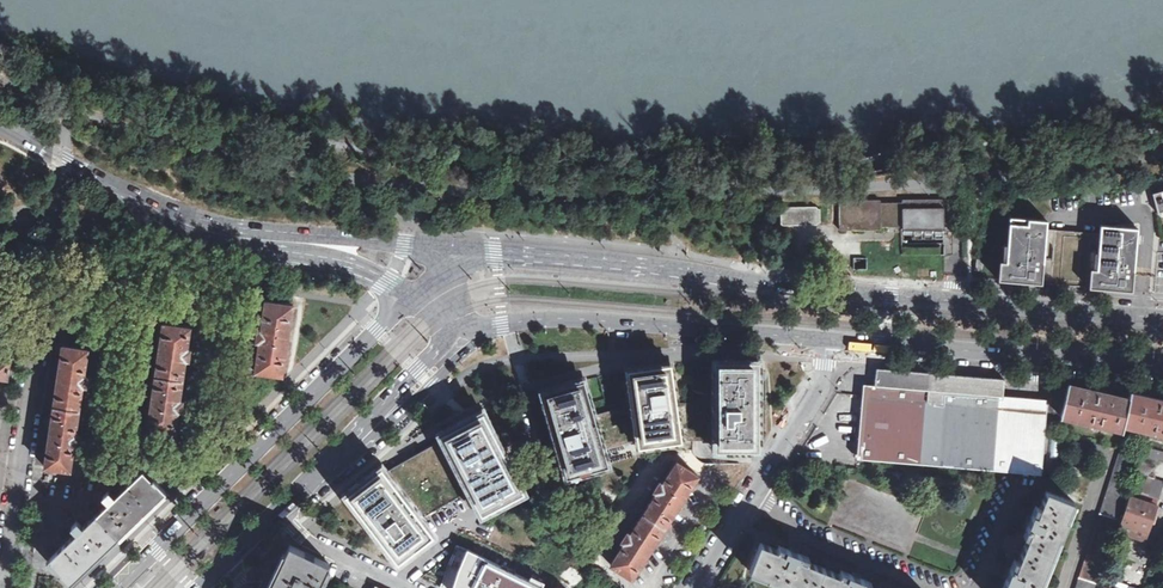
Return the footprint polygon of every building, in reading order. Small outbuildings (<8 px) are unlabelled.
[(839,201),(839,230),(881,230),(881,227),(902,227),(902,229),(944,229),(944,199),(934,200),(913,200),(902,200),(902,203),(880,204),(880,200),(839,201)] [(786,201),(787,223),(826,222),(825,200),(805,201),(786,201)] [(1140,228),(1104,224),(1103,233),(1049,228),(1050,219),(1015,216),(1009,278),(1029,280),(1123,289),(1134,290),(1140,228)] [(974,260),(973,271),(983,273),(985,261),(974,260)] [(256,371),(282,375),(292,305),(266,302),(262,331),(255,330),(254,336),(254,341),(260,342),(256,371)] [(164,324),(148,428),(175,432),(178,411),(184,412),(185,409),(186,401),(179,400),(185,360),(192,360),(193,356),(193,350),(187,349),(190,328),(164,324)] [(46,466),(70,470),(74,445),(81,446),(81,442),(82,435),(75,434),(83,386),(89,387),(91,376),(84,375),(88,350),(63,346),(46,466)] [(8,378),(10,360),(0,359),(0,377),(8,378)] [(715,450),(758,450),(759,361),(715,361),(715,402),(715,439),(715,450)] [(644,367),(628,370),(632,404),(638,437),(641,436),(643,445),(680,440),(676,403),(671,364),(644,367)] [(938,466),(945,375),(872,369),(870,385),(862,386),(861,395),(855,461),(938,466)] [(1004,379),(945,375),(938,466),(997,470),(1040,474),(1046,400),(1003,396),(1003,388),(1004,379)] [(572,383),(542,391),(566,476),(577,473),(576,468),(589,464),(590,469),(608,464),(604,449),(594,415),(584,379),(572,383)] [(1131,398),(1069,383),(1067,388),(1058,386),(1056,392),(1053,406),(1062,409),(1061,414),(1089,421),(1088,423),(1095,425),(1095,422),(1123,429),(1125,424),(1131,398)] [(1131,398),(1125,424),(1143,428),(1142,431),(1148,433),(1149,429),(1162,433),(1162,400),(1132,393),(1131,398)] [(715,402),(676,403),(680,440),(715,439),(715,402)] [(632,404),(612,410),(594,415),(604,449),(638,440),(638,437),(632,404)] [(482,412),(440,434),(443,440),(470,490),(482,513),(523,491),(482,412)] [(470,490),(443,440),(394,467),(385,472),(421,518),(470,490)] [(1139,445),(1127,487),(1162,499),(1162,482),(1146,477),(1152,469),(1154,459),(1162,461),(1162,451),(1139,445)] [(1119,447),(1077,587),(1096,587),(1137,452),(1119,447)] [(686,494),(697,476),(677,462),(663,484),(657,480),(651,489),(657,493),(631,534),(625,530),(619,539),(625,543),(611,564),(632,578),(647,554),(686,494)] [(65,575),(71,582),(166,491),(161,486),(158,482),(161,478),(152,468),(150,468),(147,469),(145,471),(143,469),(115,496),(109,491),(69,529),(75,534),(49,559),(65,575)] [(385,472),(382,468),(346,494),(350,499),(369,524),(390,552),(397,561),(433,535),(421,518),(385,472)] [(1070,503),(1041,491),(1025,531),(1018,529),(1016,533),(1008,533),(1006,539),(1004,544),(1009,550),(1008,555),(1013,557),(1002,587),(1036,587),(1070,503)] [(1160,502),(1131,494),(1118,530),(1129,535),(1148,541),(1160,502)] [(519,523),(506,546),(515,552),(529,528),(519,523)] [(547,536),(541,534),(536,544),(542,547),(547,536)] [(1148,541),(1129,535),(1124,551),(1149,559),(1154,542),(1148,541)] [(544,586),(546,581),(531,574),(529,579),(467,548),(457,543),(449,565),(440,586),(444,587),(549,587),(544,586)] [(760,546),(750,571),(768,578),(767,581),(783,587),(785,587),(786,586),(792,587),(871,587),(854,581),(842,576),(840,579),(808,566),(809,563),(792,555),(778,550),(777,553),(760,546)] [(333,566),(294,548),(291,553),(287,550),(283,558),(281,564),(269,587),(323,587),(333,566)]
